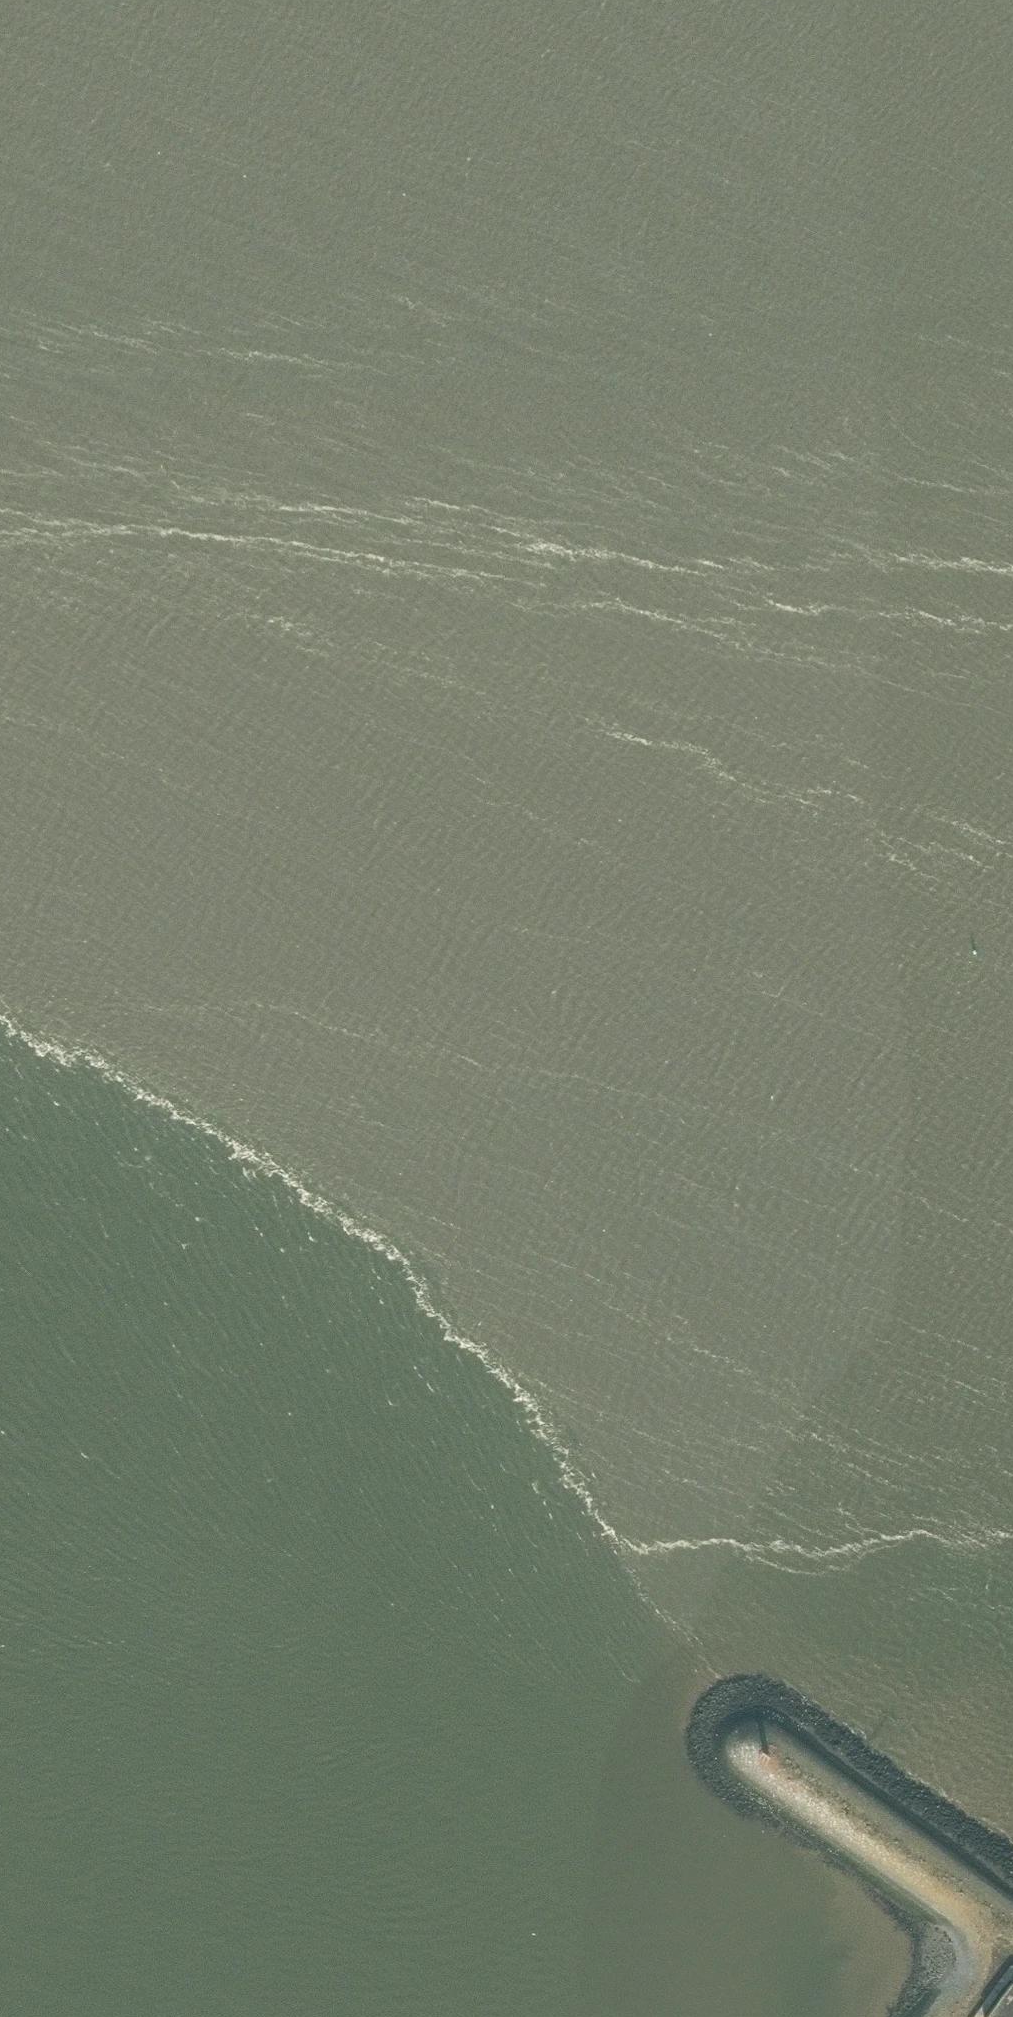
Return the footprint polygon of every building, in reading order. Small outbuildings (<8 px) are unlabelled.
[(1012,1962),(973,2016),(1012,2016),(1012,1962)]
